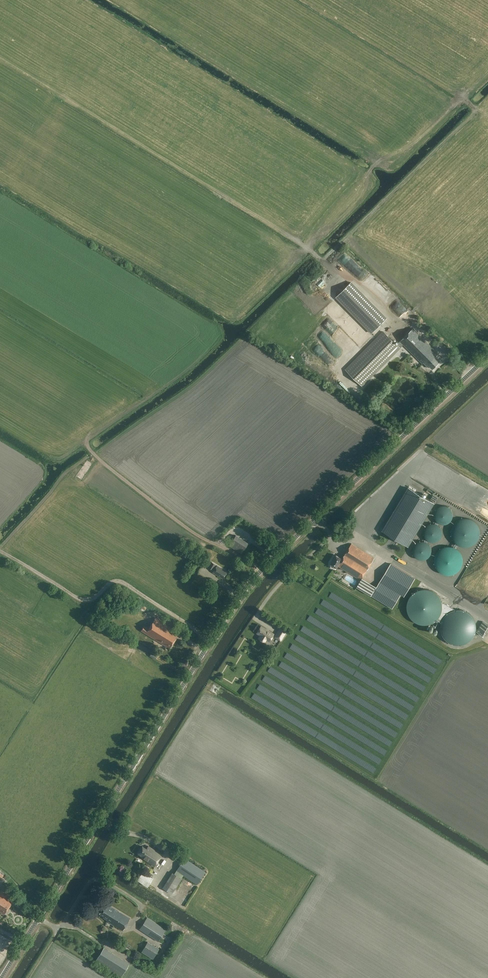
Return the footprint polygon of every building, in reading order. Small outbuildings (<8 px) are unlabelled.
[(351,283),(337,297),(372,332),(386,318),(351,283)] [(405,316),(408,313),(398,304),(395,307),(405,316)] [(432,369),(440,361),(436,357),(439,354),(413,328),(400,341),(403,345),(422,364),(424,362),(428,367),(429,366),(432,369)] [(398,343),(397,344),(397,345),(396,344),(383,331),(346,369),(362,386),(403,345),(400,341),(398,343)] [(86,460),(79,470),(76,467),(73,470),(77,473),(75,476),(80,480),(92,465),(86,460)] [(409,547),(435,503),(408,487),(382,531),(409,547)] [(441,525),(444,525),(447,524),(450,523),(452,520),(453,517),(453,513),(452,510),(450,508),(447,506),(443,506),(440,507),(437,508),(435,511),(434,514),(434,518),(436,521),(438,523),(441,525)] [(480,530),(478,524),(473,520),(467,519),(462,519),(456,522),(453,527),(451,533),(453,538),(456,543),(461,546),(467,547),(473,545),(477,541),(480,536),(480,530)] [(436,524),(432,524),(428,525),(425,528),(424,532),(424,536),(427,540),(430,542),(435,542),(439,541),(441,538),(443,534),(442,529),(440,526),(436,524)] [(241,554),(248,543),(236,535),(229,546),(241,554)] [(431,556),(432,552),(432,548),(430,545),(427,542),(424,541),(420,541),(417,543),(414,546),(413,550),(413,553),(415,557),(418,559),(421,560),(425,560),(428,558),(431,556)] [(362,578),(375,558),(352,544),(342,559),(336,555),(331,564),(331,567),(335,569),(337,568),(338,566),(361,580),(357,587),(392,609),(401,595),(404,597),(410,588),(415,579),(391,563),(377,587),(362,578)] [(462,556),(460,551),(455,548),(450,546),(445,547),(440,549),(437,553),(435,558),(434,563),(436,568),(440,572),(445,575),(450,575),(455,574),(459,571),(462,566),(463,561),(462,556)] [(217,566),(215,565),(212,562),(209,567),(212,570),(212,569),(214,570),(213,572),(223,578),(227,572),(217,565),(217,566)] [(423,625),(428,625),(433,623),(438,619),(441,615),(443,609),(442,604),(441,599),(437,594),(432,591),(427,590),(422,590),(416,592),(414,593),(412,595),(409,600),(407,605),(407,610),(409,616),(413,620),(417,623),(423,625)] [(448,611),(444,614),(442,619),(440,623),(440,628),(441,633),(444,638),(447,641),(452,643),(457,644),(462,644),(467,642),(471,639),(473,635),(475,630),(475,625),(474,620),(471,615),(468,612),(463,610),(458,609),(453,609),(448,611)] [(178,633),(155,618),(149,628),(144,625),(141,630),(169,648),(178,633)] [(269,641),(274,634),(261,626),(257,634),(261,636),(259,639),(264,642),(266,639),(269,641)] [(282,626),(278,632),(275,638),(281,641),(288,630),(282,626)] [(162,855),(148,846),(146,849),(142,846),(138,853),(142,856),(141,857),(145,859),(155,866),(162,855)] [(197,885),(206,871),(184,858),(174,874),(172,872),(163,888),(172,894),(182,879),(182,878),(183,876),(197,885)] [(148,887),(153,878),(143,871),(137,880),(148,887)] [(0,891),(0,912),(4,914),(6,911),(7,912),(9,908),(8,908),(13,899),(7,895),(8,893),(2,890),(1,892),(0,891)] [(130,918),(107,905),(106,907),(104,906),(99,913),(104,916),(103,918),(107,920),(107,921),(122,930),(130,918)] [(158,942),(166,930),(147,918),(139,930),(158,942)] [(153,959),(159,949),(147,942),(141,952),(153,959)] [(121,977),(130,963),(104,948),(96,961),(121,977)]
